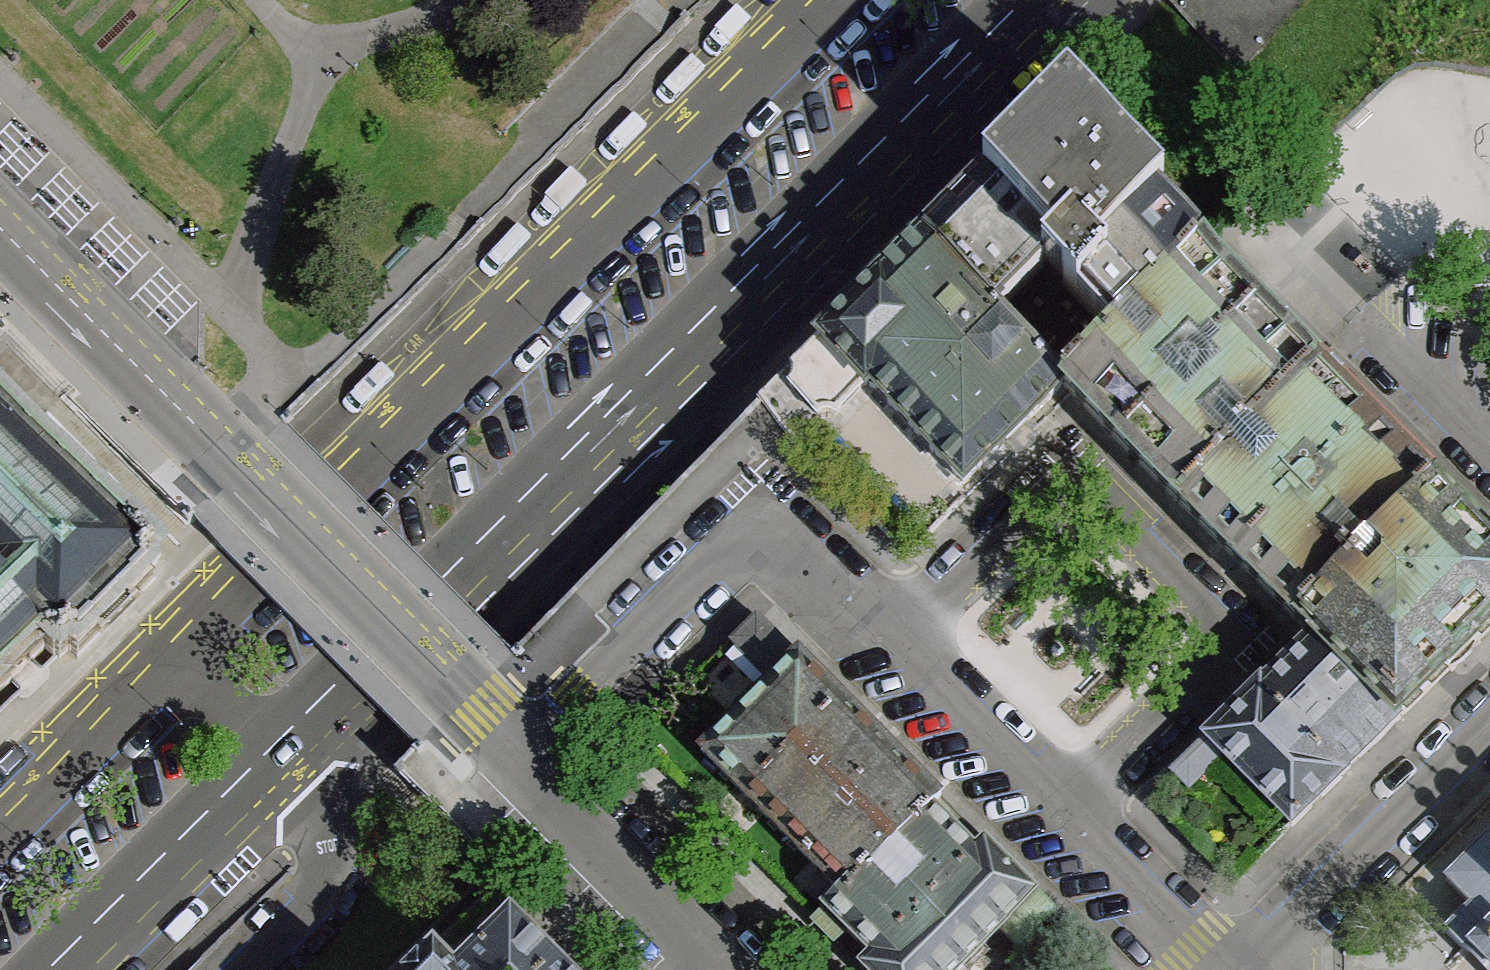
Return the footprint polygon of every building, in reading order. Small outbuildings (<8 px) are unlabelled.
[(1167,10),(1235,78),(1313,0),(1177,0),(1167,10)] [(1164,193),(1069,97),(983,181),(1054,252),(1041,265),(1046,271),(1078,303),(1084,296),(1107,274),(1095,261),(1164,193)] [(1054,252),(983,181),(825,345),(869,389),(964,485),(1063,386),(996,317),(1046,271),(1041,265),(1054,252)] [(1107,274),(1084,296),(1119,332),(1201,251),(1211,242),(1164,193),(1095,261),(1107,274)] [(1316,369),(1201,251),(1119,332),(1063,386),(1181,503),(1316,369)] [(837,420),(869,389),(825,345),(792,378),(792,397),(817,421),(837,420)] [(1433,486),(1316,369),(1181,503),(1297,620),(1433,486)] [(54,636),(76,635),(156,558),(0,397),(0,690),(54,636)] [(1433,486),(1297,620),(1315,639),(1397,722),(1489,629),(1489,543),(1433,486)] [(731,645),(772,685),(799,660),(777,638),(757,619),(731,645)] [(1397,722),(1315,639),(1209,742),(1224,757),(1293,825),(1397,722)] [(940,801),(799,660),(772,685),(703,754),(843,894),(931,809),(940,801)] [(1224,757),(1209,742),(1175,776),(1190,790),(1224,757)] [(931,809),(843,894),(826,908),(832,914),(873,957),(863,967),(866,969),(960,969),(1003,928),(1035,896),(985,845),(974,855),(931,809)] [(1447,886),(1472,912),(1446,937),(1480,969),(1489,969),(1489,842),(1447,886)] [(1051,914),(1035,896),(1003,928),(1021,945),(1051,914)] [(458,969),(508,919),(489,898),(438,948),(458,969)] [(511,917),(508,919),(458,969),(456,969),(563,969),(511,917)] [(438,948),(416,969),(456,969),(458,969),(438,948)]
